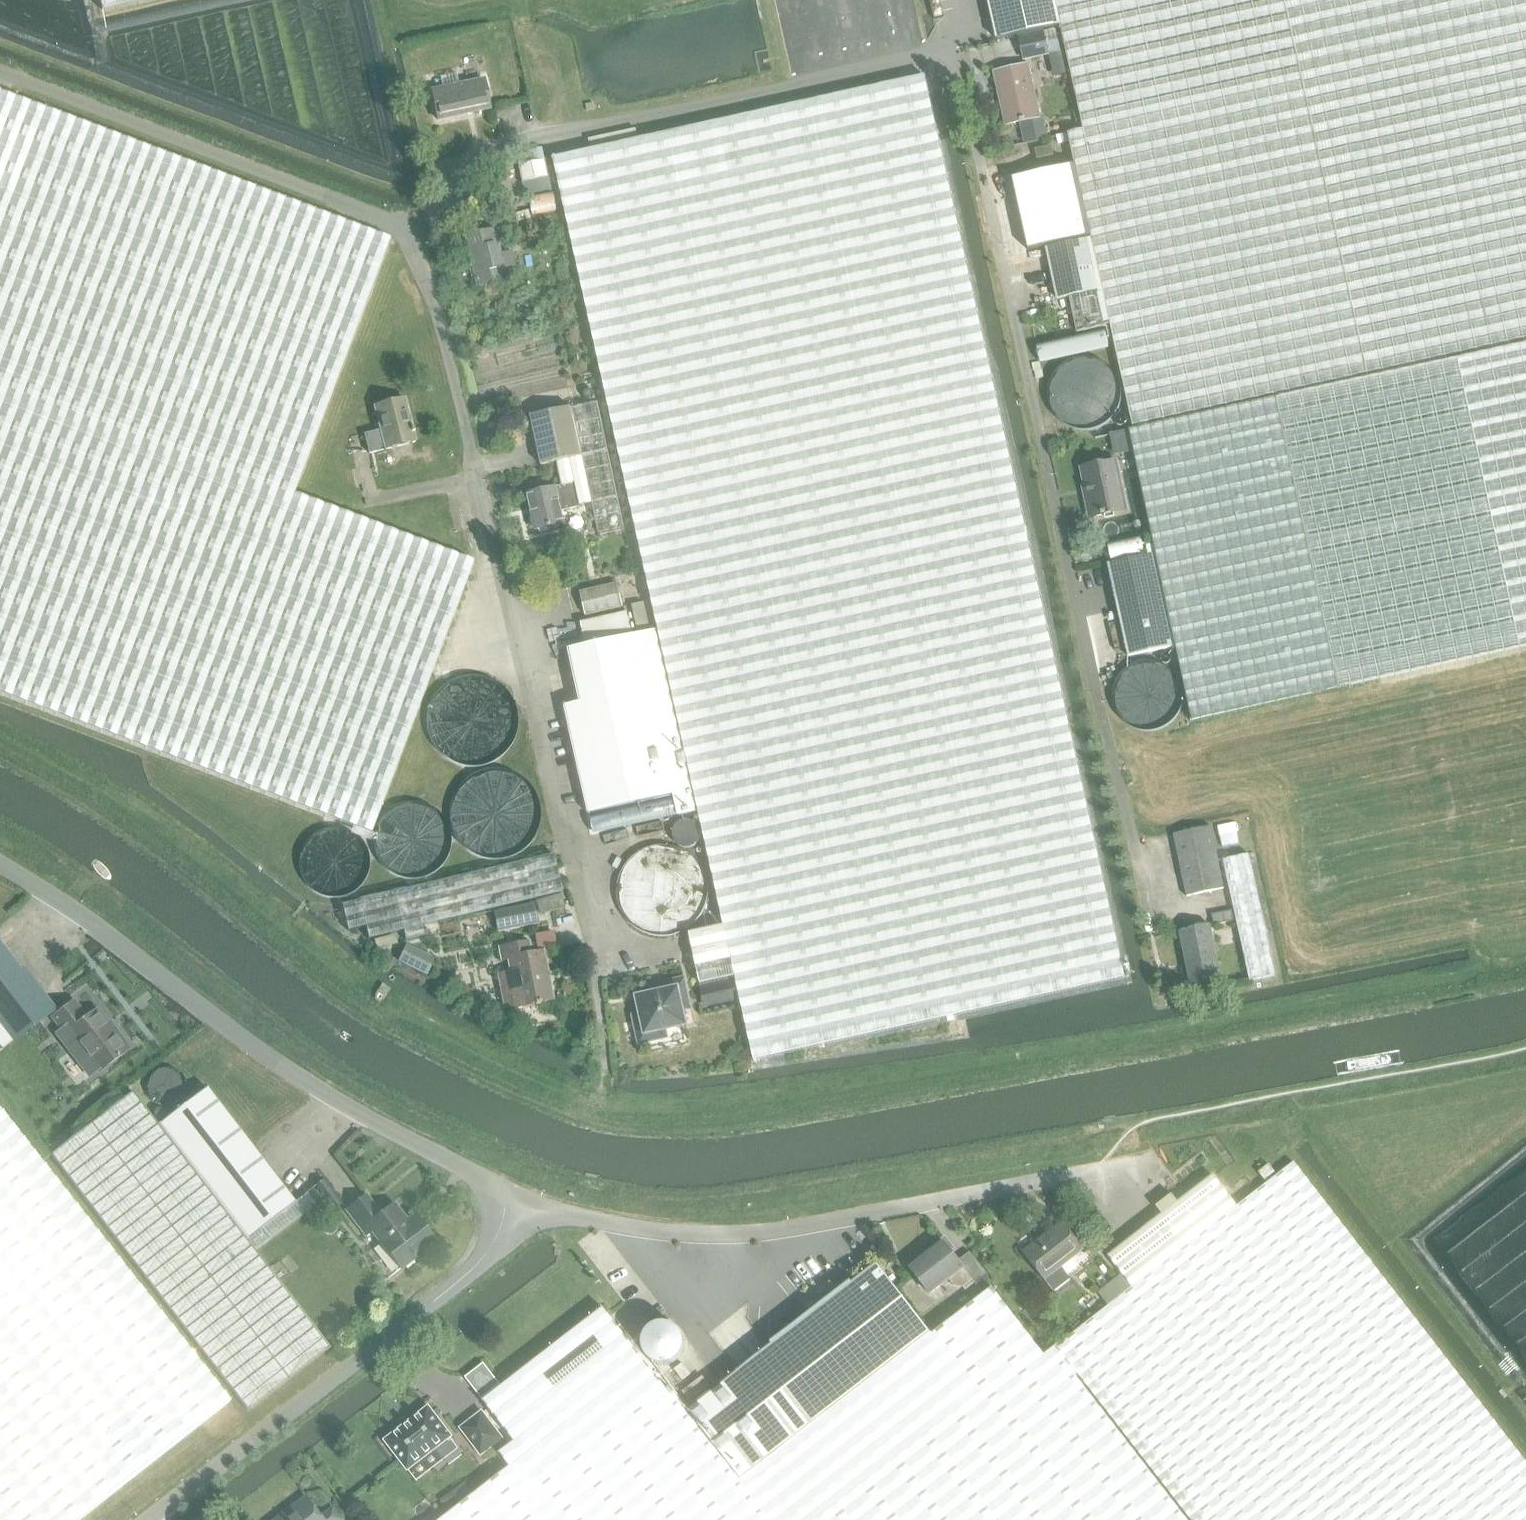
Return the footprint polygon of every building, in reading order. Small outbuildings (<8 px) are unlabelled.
[(100,10),(146,0),(98,0),(100,10)] [(997,43),(1005,41),(1019,38),(1057,30),(1061,29),(1054,0),(988,0),(997,43)] [(1061,29),(1084,133),(1084,136),(1071,139),(1094,242),(1090,243),(1109,328),(1131,430),(1525,341),(1525,0),(1054,0),(1061,29)] [(1057,30),(1020,38),(1025,61),(1048,57),(1049,60),(1063,57),(1057,30)] [(1028,69),(996,76),(1007,126),(1021,124),(1024,142),(1049,136),(1044,114),(1038,116),(1028,69)] [(441,78),(442,83),(444,91),(433,93),(439,121),(489,111),(483,82),(458,87),(456,75),(441,78)] [(724,927),(736,979),(754,1063),(1125,981),(926,78),(555,160),(659,632),(694,792),(699,814),(724,927)] [(370,835),(473,562),(294,494),(389,243),(363,227),(0,91),(0,695),(370,835)] [(1079,131),(1077,120),(1069,121),(1072,133),(1079,131)] [(592,152),(639,142),(636,129),(589,140),(592,152)] [(1040,160),(1054,157),(1052,149),(1038,153),(1040,160)] [(526,197),(552,191),(546,161),(519,167),(526,197)] [(1073,164),(1014,177),(1029,249),(1089,236),(1073,164)] [(480,287),(507,281),(505,271),(515,269),(512,255),(501,257),(496,233),(469,239),(480,287)] [(1079,334),(1109,328),(1090,243),(1049,252),(1060,301),(1072,299),(1079,334)] [(568,270),(557,274),(560,281),(571,278),(568,270)] [(1157,554),(1162,576),(1178,647),(1195,723),(1525,649),(1525,346),(1131,433),(1157,554)] [(385,451),(416,443),(405,400),(374,408),(380,432),(363,436),(368,455),(385,450),(385,451)] [(582,458),(557,463),(562,487),(574,484),(579,507),(592,505),(598,535),(625,530),(598,403),(571,409),(582,458)] [(541,466),(557,463),(582,458),(571,409),(530,416),(541,466)] [(1129,431),(1110,435),(1115,456),(1133,452),(1129,431)] [(1097,519),(1128,512),(1117,463),(1084,470),(1087,486),(1090,486),(1097,519)] [(579,509),(579,507),(574,484),(562,487),(549,489),(550,492),(529,497),(536,532),(566,526),(563,513),(579,509)] [(1130,657),(1178,647),(1162,576),(1157,554),(1110,564),(1130,657)] [(581,594),(587,618),(623,610),(617,585),(581,594)] [(639,635),(650,632),(644,605),(633,607),(639,635)] [(679,818),(699,814),(694,792),(659,632),(634,638),(629,614),(582,625),(587,648),(570,652),(581,705),(566,708),(589,816),(674,797),(679,818)] [(1189,898),(1225,891),(1212,829),(1176,836),(1189,898)] [(1276,977),(1249,854),(1224,860),(1251,982),(1276,977)] [(421,928),(536,902),(562,896),(552,855),(341,908),(347,933),(364,928),(367,941),(402,933),(404,942),(423,938),(421,928)] [(564,908),(562,896),(536,902),(538,914),(564,908)] [(538,925),(533,904),(492,912),(496,933),(538,925)] [(701,987),(736,979),(724,927),(689,935),(701,987)] [(1193,986),(1221,980),(1211,927),(1182,933),(1193,986)] [(511,972),(496,975),(503,1011),(518,1008),(529,1006),(551,1002),(553,1001),(543,951),(529,954),(527,943),(501,948),(503,960),(508,959),(511,972)] [(2,1049),(51,1012),(0,945),(0,1051),(2,1049)] [(398,962),(426,976),(435,960),(406,946),(398,962)] [(643,1016),(635,1017),(641,1042),(666,1036),(665,1029),(686,1024),(682,1009),(689,1007),(683,981),(663,985),(663,987),(655,989),(655,987),(653,988),(655,995),(639,998),(643,1016)] [(74,1003),(54,1019),(62,1030),(55,1035),(89,1080),(99,1072),(101,1073),(130,1050),(115,1031),(113,1032),(97,1011),(86,1019),(74,1003)] [(206,1088),(158,1126),(248,1241),(295,1205),(206,1088)] [(330,1349),(248,1241),(158,1126),(133,1093),(52,1156),(248,1412),(330,1349)] [(229,1402),(0,1111),(0,1519),(79,1519),(229,1402)] [(1108,1308),(1057,1348),(1078,1375),(1191,1519),(1525,1519),(1525,1464),(1295,1165),(1237,1208),(1132,1290),(1108,1308)] [(1259,1173),(1265,1180),(1275,1172),(1269,1165),(1259,1173)] [(1109,1259),(1123,1279),(1132,1290),(1237,1208),(1213,1177),(1109,1259)] [(326,1191),(330,1188),(324,1180),(315,1187),(321,1195),(326,1191)] [(400,1270),(435,1243),(421,1225),(413,1231),(393,1206),(380,1216),(365,1197),(347,1211),(365,1234),(370,1230),(400,1270)] [(1061,1269),(1083,1252),(1062,1225),(1047,1237),(1049,1240),(1028,1257),(1055,1293),(1071,1281),(1061,1269)] [(971,1279),(984,1296),(992,1289),(986,1274),(969,1252),(958,1261),(945,1243),(912,1269),(930,1294),(950,1279),(957,1289),(971,1279)] [(744,1479),(932,1335),(877,1266),(691,1410),(744,1479)] [(1100,1297),(1108,1308),(1132,1290),(1123,1279),(1100,1297)] [(1078,1375),(1057,1348),(1045,1356),(992,1289),(984,1296),(932,1335),(744,1479),(776,1519),(1181,1519),(1072,1380),(1078,1375)] [(528,1497),(667,1389),(605,1309),(481,1404),(513,1445),(497,1457),(508,1471),(528,1497)] [(682,1362),(674,1368),(682,1379),(690,1373),(682,1362)] [(703,1377),(682,1392),(690,1403),(711,1387),(703,1377)] [(667,1389),(528,1497),(508,1471),(445,1519),(776,1519),(744,1479),(691,1410),(688,1412),(669,1387),(667,1389)] [(430,1407),(384,1441),(407,1471),(436,1449),(445,1461),(458,1450),(449,1439),(453,1437),(430,1407)] [(504,1439),(484,1411),(460,1429),(481,1456),(504,1439)] [(322,1517),(307,1498),(294,1509),(296,1512),(285,1519),(344,1519),(334,1507),(322,1517)]
